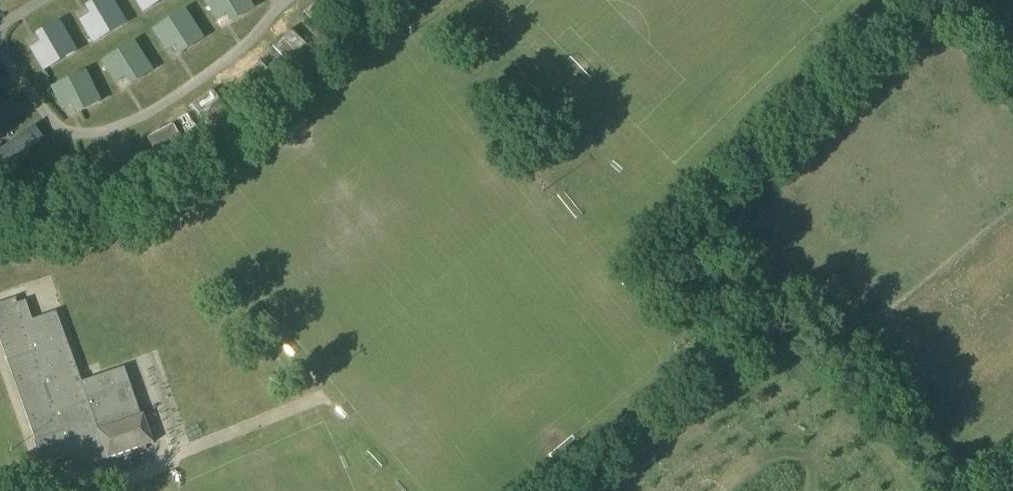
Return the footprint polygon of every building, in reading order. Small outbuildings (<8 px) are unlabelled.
[(82,21),(94,42),(126,24),(112,0),(99,0),(88,7),(92,15),(82,21)] [(144,11),(162,0),(137,0),(144,11)] [(217,19),(228,13),(233,21),(254,9),(248,0),(206,0),(217,19)] [(178,44),(183,52),(203,39),(185,10),(154,30),(167,50),(178,44)] [(43,43),(32,49),(44,70),(76,52),(59,22),(38,34),(43,43)] [(291,29),(273,47),(291,65),(309,47),(291,29)] [(103,62),(116,82),(127,76),(132,84),(152,71),(134,42),(103,62)] [(260,62),(233,88),(250,106),(277,80),(260,62)] [(82,73),(52,93),(65,113),(75,107),(80,115),(101,102),(82,73)] [(212,90),(192,106),(216,136),(236,121),(212,90)] [(174,124),(148,138),(160,160),(185,146),(174,124)] [(29,150),(43,139),(34,127),(0,152),(0,156),(7,166),(29,150)] [(81,378),(57,312),(33,321),(26,302),(19,305),(16,298),(0,304),(0,342),(35,442),(43,465),(77,453),(82,468),(108,459),(154,443),(144,414),(141,414),(125,367),(82,382),(81,378)]
